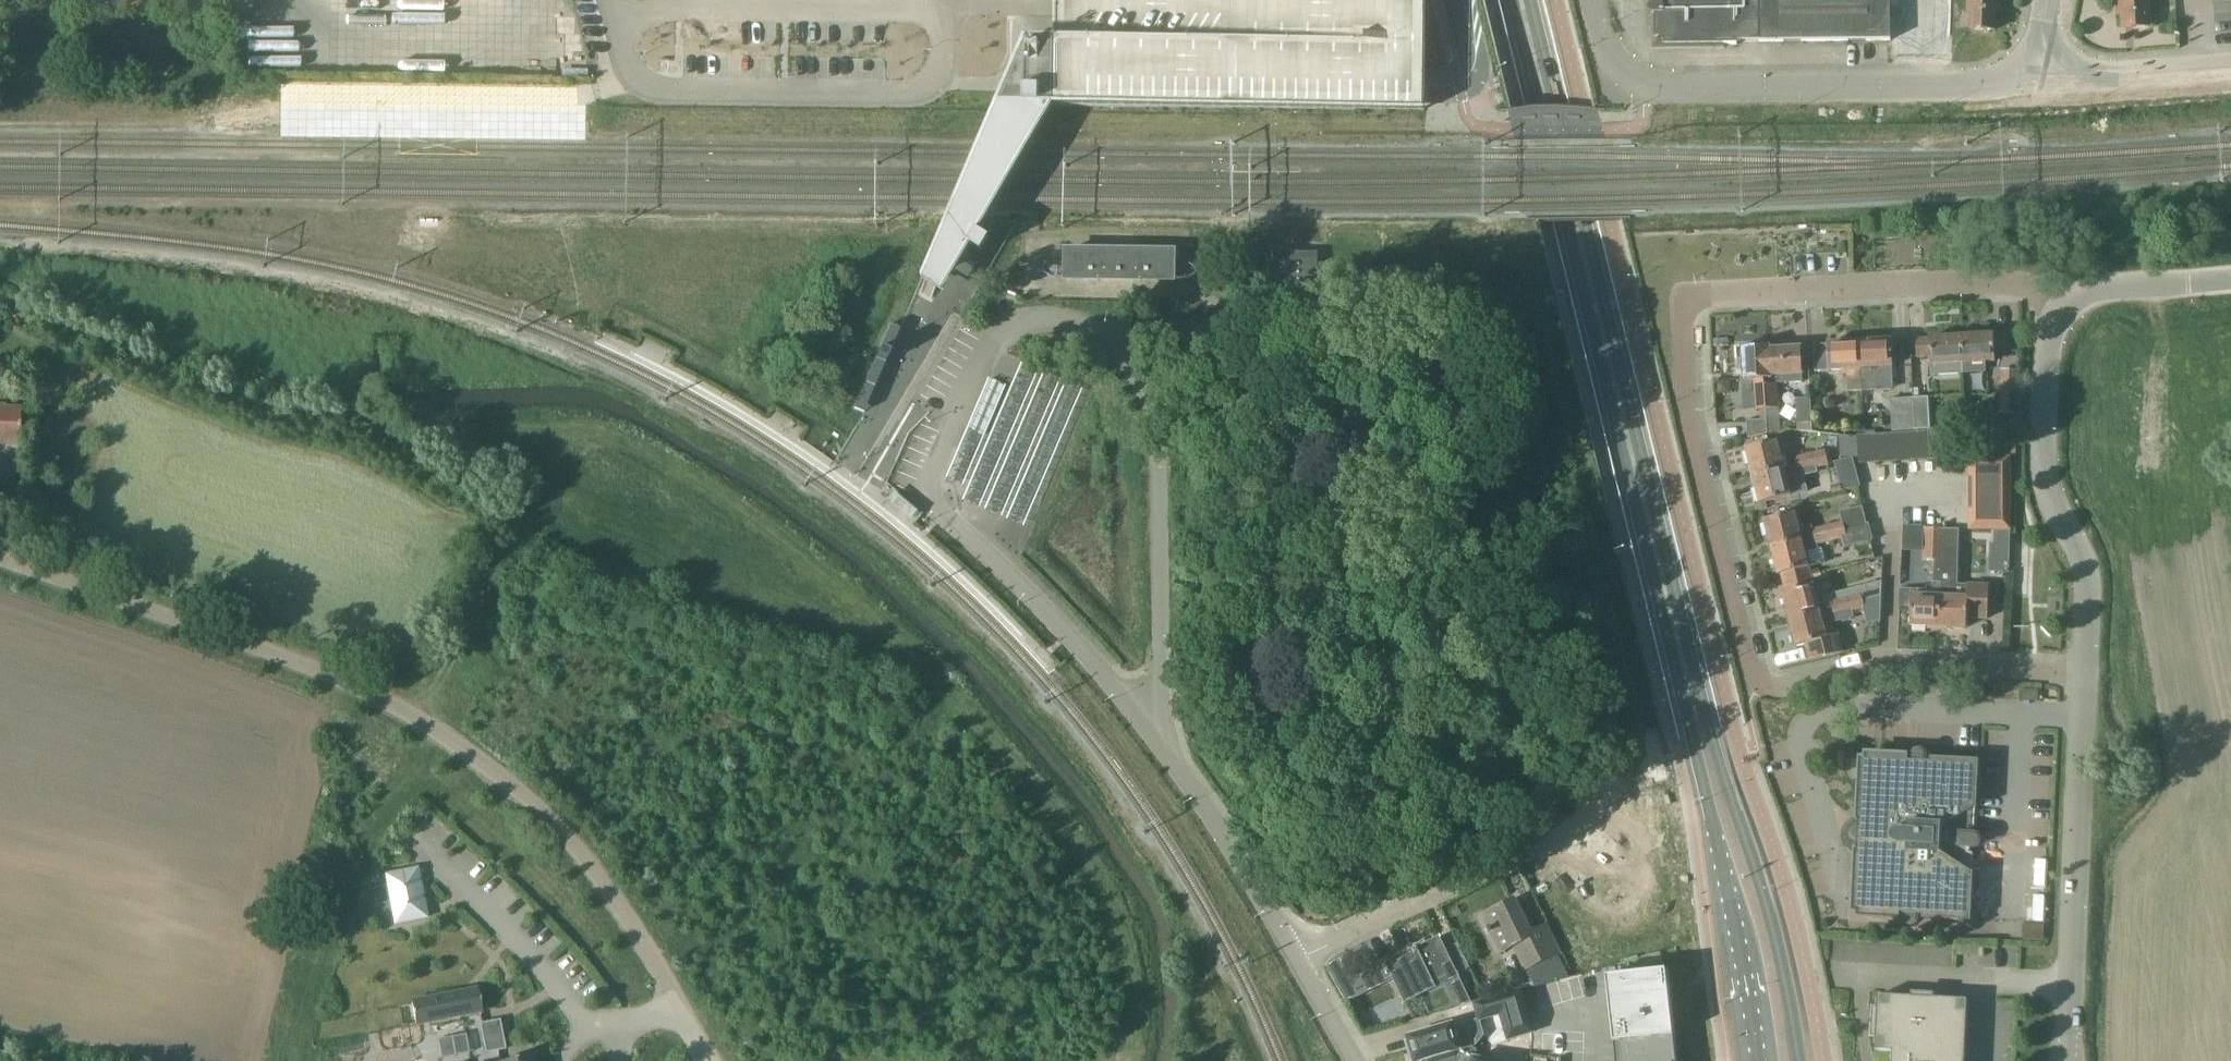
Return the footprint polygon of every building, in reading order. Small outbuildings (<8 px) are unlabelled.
[(923,280),(945,293),(970,252),(986,261),(1000,237),(984,228),(987,223),(994,212),(1036,140),(1056,106),(1424,109),(1424,70),(1425,0),(1056,0),(1056,15),(1056,39),(1026,39),(1004,90),(983,140),(953,211),(947,224),(923,280)] [(1634,17),(1762,16),(1762,0),(1630,0),(1634,17)] [(1788,41),(1842,41),(1842,0),(1787,0),(1788,41)] [(1967,11),(1971,11),(1970,29),(1994,30),(1995,7),(1998,7),(1999,0),(1967,0),(1967,11)] [(2117,16),(2120,16),(2121,30),(2152,28),(2150,0),(2116,0),(2117,16)] [(1115,282),(1177,282),(1177,278),(1177,263),(1177,250),(1064,249),(1064,262),(1064,276),(1064,282),(1115,282)] [(1274,279),(1274,294),(1318,294),(1318,278),(1318,252),(1274,252),(1274,279)] [(875,359),(885,364),(900,329),(890,325),(875,359)] [(1993,335),(1961,336),(1963,373),(1985,371),(1984,362),(1993,361),(1995,361),(1994,354),(2008,353),(2007,346),(2006,334),(1993,335)] [(1929,338),(1915,338),(1916,358),(1917,372),(1931,371),(1931,374),(1963,373),(1961,336),(1929,338)] [(1891,341),(1859,342),(1860,369),(1862,391),(1876,390),(1875,368),(1892,367),(1891,341)] [(1827,344),(1813,345),(1815,371),(1828,371),(1828,370),(1846,370),(1847,392),(1862,391),(1860,369),(1859,342),(1827,344)] [(1743,378),(1740,378),(1741,398),(1752,397),(1753,410),(1763,409),(1765,409),(1764,394),(1763,380),(1763,379),(1769,379),(1768,349),(1769,349),(1768,348),(1768,347),(1742,349),(1743,378)] [(1763,379),(1763,380),(1764,394),(1765,409),(1766,409),(1766,420),(1766,434),(1780,430),(1779,408),(1777,384),(1802,382),(1802,374),(1800,348),(1769,349),(1768,349),(1769,379),(1763,379)] [(865,383),(874,388),(885,364),(875,359),(865,383)] [(2000,371),(1998,397),(2000,397),(1999,409),(2012,410),(2015,372),(2000,371)] [(865,383),(854,408),(864,412),(874,388),(865,383)] [(1929,397),(1913,398),(1915,430),(1932,430),(1929,397)] [(1915,430),(1913,398),(1890,399),(1892,432),(1915,430)] [(0,405),(0,443),(20,443),(21,406),(0,405)] [(1748,439),(1766,434),(1766,420),(1747,421),(1748,439)] [(1931,459),(1930,444),(1929,431),(1922,431),(1915,432),(1909,432),(1910,461),(1931,460),(1931,459)] [(1894,462),(1910,461),(1909,432),(1892,433),(1894,462)] [(1873,463),(1894,462),(1892,433),(1872,434),(1873,463)] [(1859,464),(1873,463),(1872,434),(1856,435),(1859,464)] [(1776,441),(1746,449),(1753,476),(1783,468),(1776,441)] [(1930,444),(1931,459),(1940,458),(1939,444),(1930,444)] [(1825,450),(1809,454),(1813,468),(1817,466),(1817,469),(1829,466),(1825,450)] [(1783,468),(1753,476),(1760,504),(1790,496),(1790,497),(1806,493),(1802,477),(1818,473),(1817,469),(1817,466),(1813,468),(1809,454),(1794,457),(1796,465),(1783,468)] [(1969,458),(1969,530),(2009,529),(2009,458),(1969,458)] [(0,460),(0,485),(15,486),(16,461),(0,460)] [(1847,477),(1825,481),(1827,494),(1849,490),(1847,477)] [(0,499),(0,518),(12,519),(13,499),(0,499)] [(1794,513),(1764,521),(1771,548),(1801,540),(1816,537),(1814,528),(1814,524),(1798,528),(1794,513)] [(1827,525),(1824,526),(1826,534),(1832,532),(1834,540),(1843,538),(1845,548),(1873,541),(1869,524),(1867,525),(1844,530),(1844,529),(1842,522),(1827,525)] [(1801,540),(1771,548),(1778,575),(1782,574),(1784,583),(1810,576),(1808,568),(1805,555),(1820,552),(1818,545),(1831,541),(1834,540),(1832,532),(1826,534),(1824,526),(1814,528),(1816,537),(1801,540)] [(1925,528),(1923,561),(1933,561),(1932,568),(1932,569),(1940,569),(1940,565),(1948,566),(1949,552),(1941,551),(1942,529),(1925,528)] [(1932,583),(1940,583),(1939,596),(1938,627),(1966,628),(1966,618),(1987,618),(1988,585),(1966,584),(1959,584),(1961,530),(1942,529),(1941,551),(1949,552),(1948,566),(1940,565),(1940,569),(1932,569),(1932,583)] [(1786,591),(1782,592),(1789,619),(1822,611),(1832,609),(1830,602),(1842,598),(1844,605),(1850,604),(1852,612),(1865,609),(1863,603),(1881,598),(1881,583),(1859,588),(1820,598),(1816,584),(1812,585),(1810,576),(1784,583),(1786,591)] [(1911,595),(1910,626),(1938,627),(1939,596),(1940,583),(1932,583),(1928,583),(1926,583),(1926,589),(1911,589),(1911,595)] [(1822,611),(1789,619),(1796,647),(1806,644),(1810,661),(1842,653),(1838,635),(1829,637),(1826,623),(1853,616),(1852,612),(1850,604),(1844,605),(1842,598),(1830,602),(1832,609),(1822,611)] [(1869,639),(1870,622),(1856,621),(1855,638),(1869,639)] [(1861,760),(1857,829),(1854,830),(1853,830),(1851,832),(1850,835),(1850,837),(1851,839),(1853,841),(1857,842),(1853,911),(1858,911),(1858,916),(1904,919),(1904,921),(1906,923),(1907,925),(1910,926),(1913,925),(1915,924),(1917,922),(1917,919),(1970,922),(1973,873),(1972,873),(1973,848),(1975,848),(1978,846),(1979,844),(1980,842),(1979,839),(1978,837),(1975,835),(1973,835),(1975,810),(1976,810),(1978,761),(1925,758),(1925,756),(1924,754),(1922,752),(1919,751),(1917,752),(1914,753),(1913,755),(1912,758),(1866,755),(1866,761),(1861,760)] [(426,916),(416,869),(386,875),(390,892),(394,891),(397,906),(393,907),(396,922),(426,916)] [(1492,912),(1478,919),(1482,927),(1484,926),(1498,955),(1509,949),(1522,974),(1527,972),(1535,988),(1569,978),(1558,956),(1560,954),(1546,927),(1529,936),(1514,905),(1494,915),(1492,912)] [(1404,950),(1406,954),(1386,963),(1404,1003),(1459,978),(1441,938),(1426,945),(1424,940),(1404,950)] [(1379,980),(1374,969),(1353,978),(1358,989),(1379,980)] [(1606,977),(1615,1060),(1676,1060),(1666,971),(1606,977)] [(1386,986),(1365,993),(1373,1016),(1394,1009),(1386,986)] [(478,990),(411,1002),(416,1024),(482,1011),(478,990)] [(1489,1002),(1501,1044),(1527,1036),(1514,994),(1489,1002)] [(1877,996),(1875,1051),(1892,1051),(1891,1060),(1964,1060),(1967,1000),(1929,999),(1929,995),(1915,994),(1915,998),(1877,996)] [(499,1020),(480,1024),(484,1053),(504,1049),(499,1020)] [(1405,1042),(1411,1060),(1415,1060),(1463,1060),(1474,1048),(1471,1046),(1459,1049),(1452,1025),(1408,1038),(1409,1041),(1405,1042)] [(406,1044),(436,1058),(444,1041),(413,1027),(406,1044)] [(1463,1060),(1486,1060),(1475,1059),(1477,1051),(1474,1048),(1463,1060)]
